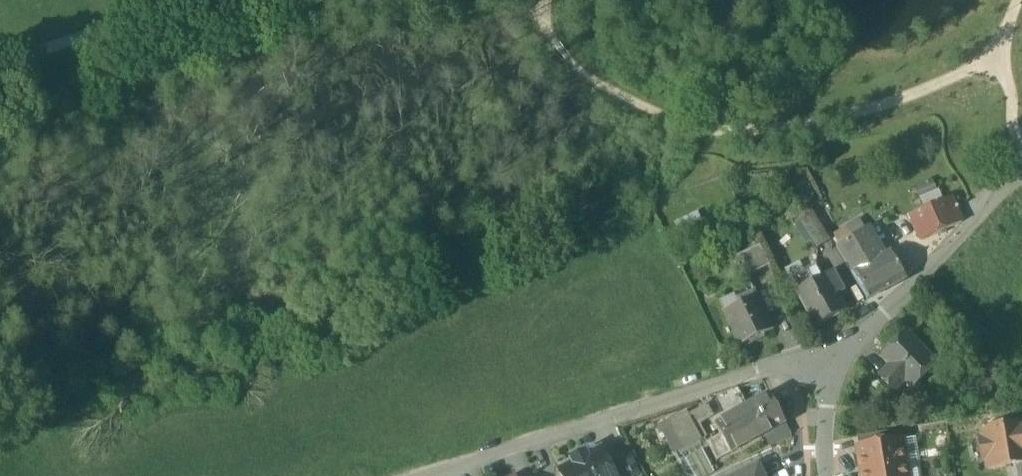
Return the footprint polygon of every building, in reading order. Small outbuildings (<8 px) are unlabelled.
[(920,197),(939,194),(937,178),(918,180),(920,197)] [(911,213),(922,236),(961,218),(950,195),(911,213)] [(797,213),(817,246),(829,239),(830,238),(810,207),(797,213)] [(833,234),(839,243),(865,226),(860,217),(833,234)] [(838,243),(871,296),(907,276),(891,248),(882,253),(866,226),(865,226),(839,243),(838,243)] [(736,256),(746,276),(769,265),(770,264),(760,244),(759,245),(736,256)] [(834,269),(822,276),(816,265),(790,279),(796,290),(795,290),(815,326),(847,309),(838,293),(845,290),(834,269)] [(725,310),(741,344),(773,329),(765,314),(771,311),(762,292),(757,295),(755,290),(737,299),(739,303),(725,310)] [(881,375),(894,389),(905,378),(913,385),(936,362),(906,333),(883,355),(892,364),(881,375)] [(737,410),(744,421),(753,440),(765,434),(786,422),(770,392),(737,410)] [(675,453),(703,437),(685,407),(657,424),(675,453)] [(712,418),(715,423),(723,419),(720,413),(712,418)] [(730,452),(753,440),(744,421),(729,430),(725,423),(717,427),(730,452)] [(765,434),(771,445),(792,433),(786,422),(765,434)] [(988,468),(1021,462),(1021,424),(981,431),(983,439),(980,439),(983,461),(986,460),(988,468)] [(858,435),(860,447),(883,443),(881,431),(858,435)] [(860,465),(861,471),(906,464),(902,440),(883,443),(860,447),(862,464),(860,465)] [(615,475),(637,475),(641,474),(625,443),(604,454),(615,475)] [(562,475),(615,475),(604,454),(601,449),(587,456),(585,453),(571,460),(573,464),(559,471),(562,475)] [(684,463),(689,475),(701,475),(714,471),(708,454),(684,463)] [(758,464),(734,475),(764,475),(758,464)] [(906,464),(861,471),(862,475),(908,475),(906,464)]
